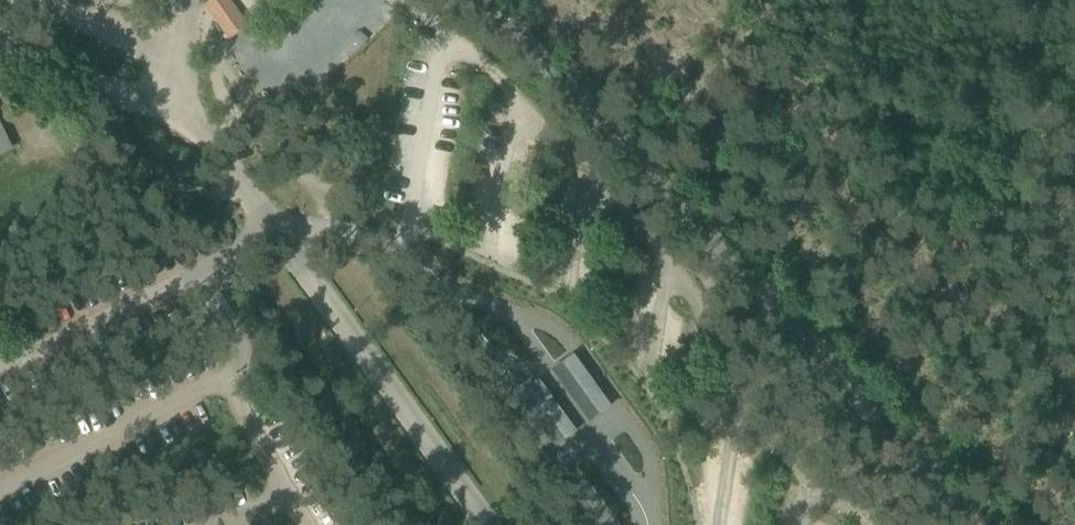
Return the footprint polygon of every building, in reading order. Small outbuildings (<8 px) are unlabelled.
[(205,5),(209,11),(224,0),(213,0),(205,5)] [(243,20),(225,33),(229,38),(247,26),(243,20)] [(9,149),(0,129),(0,153),(9,149)] [(568,361),(560,366),(596,415),(603,410),(568,361)] [(533,386),(526,391),(561,440),(568,435),(533,386)]
